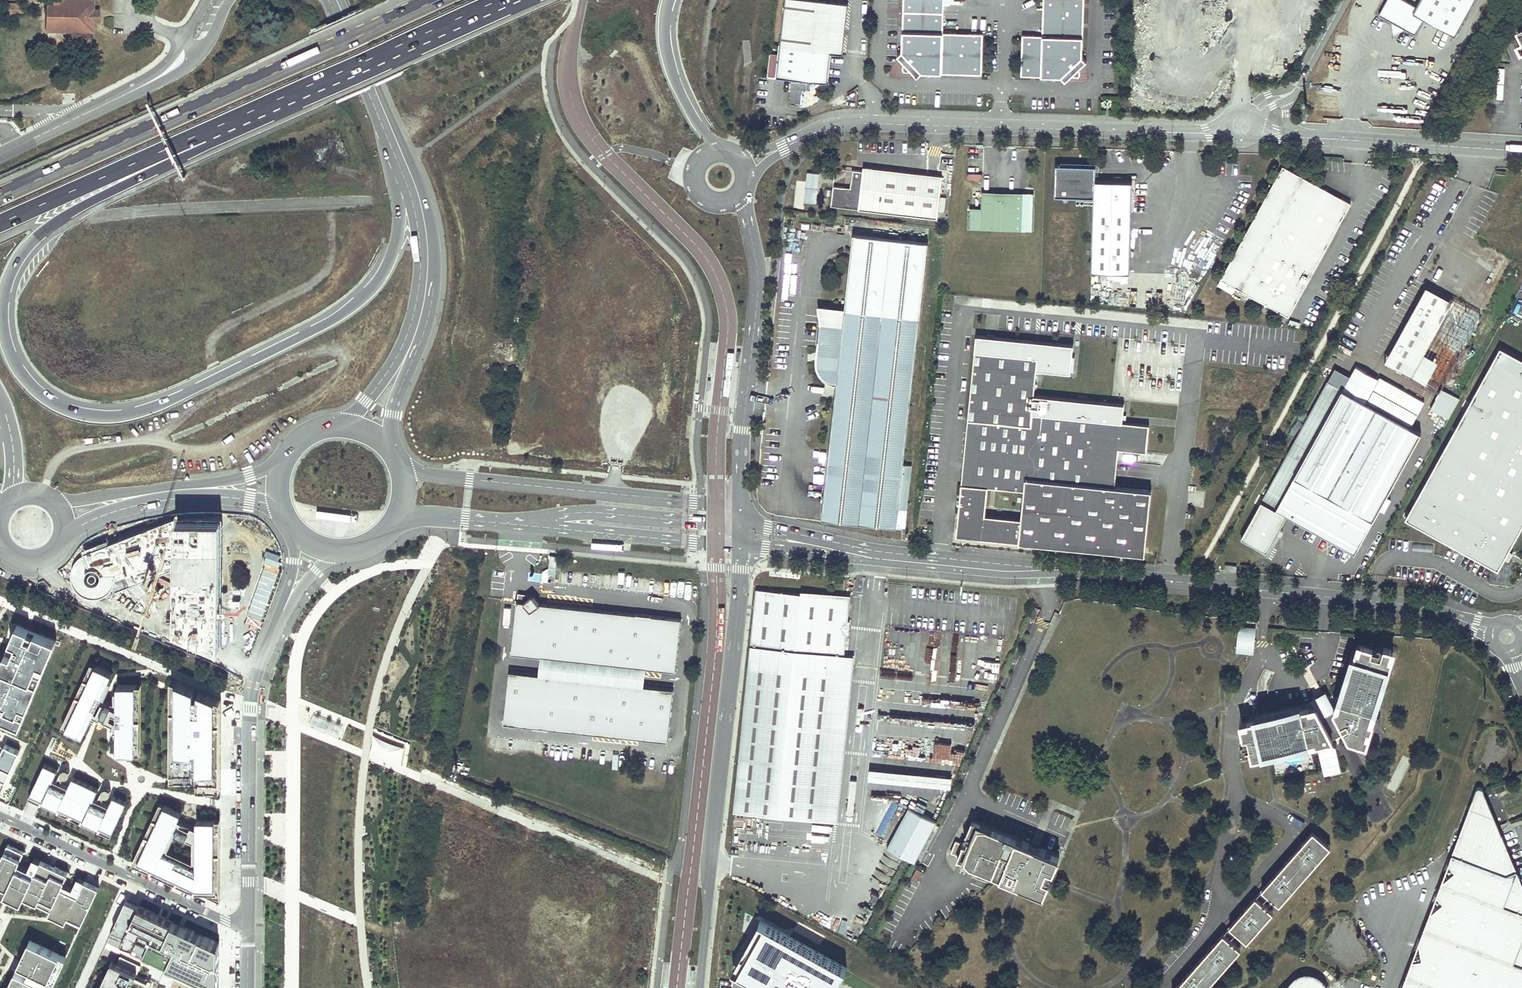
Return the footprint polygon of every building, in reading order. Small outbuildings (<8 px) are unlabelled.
[(66,0),(48,0),(47,32),(94,34),(94,23),(99,23),(100,10),(94,10),(94,1),(66,0)] [(824,0),(783,0),(775,76),(791,78),(807,80),(826,81),(829,52),(841,53),(846,2),(824,0)] [(902,53),(897,57),(902,60),(904,58),(909,63),(906,65),(903,68),(902,73),(907,73),(911,69),(913,67),(917,72),(915,74),(917,78),(923,74),(981,76),(983,35),(942,33),(943,0),(903,0),(902,53)] [(1043,36),(1023,35),(1021,77),(1060,78),(1065,84),(1068,78),(1066,77),(1070,72),(1072,75),(1075,78),(1080,78),(1080,73),(1077,70),(1075,68),(1080,64),(1081,66),(1086,64),(1081,59),(1083,0),(1043,0),(1043,36)] [(1416,6),(1404,0),(1386,0),(1378,15),(1391,22),(1405,29),(1415,34),(1423,18),(1455,36),(1474,0),(1419,0),(1416,6)] [(1405,29),(1391,22),(1393,34),(1405,29)] [(807,80),(791,78),(789,102),(801,102),(803,88),(807,88),(807,80)] [(940,173),(861,165),(860,169),(850,168),(849,187),(831,185),(829,205),(936,216),(940,173)] [(1351,203),(1283,166),(1221,279),(1236,287),(1289,316),(1351,203)] [(805,202),(817,202),(818,171),(806,171),(805,202)] [(1113,181),(1094,180),(1091,272),(1130,273),(1132,182),(1122,181),(1113,181)] [(1024,195),(981,194),(981,210),(981,212),(969,211),(969,230),(1022,231),(1023,220),(1027,220),(1027,209),(1023,209),(1024,195)] [(842,327),(821,518),(896,526),(898,507),(905,507),(910,463),(903,463),(928,240),(853,232),(845,306),(842,327)] [(1221,279),(1218,285),(1233,294),(1236,287),(1221,279)] [(1439,391),(1481,316),(1426,286),(1385,361),(1439,391)] [(845,306),(821,304),(820,324),(842,327),(845,306)] [(1501,349),(1408,520),(1501,570),(1521,531),(1521,361),(1501,349)] [(1038,357),(975,351),(968,420),(973,420),(978,426),(972,480),(966,484),(963,484),(960,514),(958,536),(982,538),(1019,542),(1020,535),(1147,548),(1153,490),(1116,487),(1119,449),(1147,452),(1150,426),(1032,413),(1038,357)] [(1421,432),(1328,381),(1261,501),(1355,552),(1373,519),(1421,432)] [(973,420),(968,420),(963,484),(966,484),(972,480),(978,426),(973,420)] [(77,561),(72,568),(73,584),(88,596),(107,594),(174,568),(175,629),(222,646),(222,521),(222,520),(176,521),(148,526),(115,534),(98,542),(89,547),(85,552),(79,558),(77,561)] [(911,530),(903,529),(902,537),(910,538),(911,530)] [(1147,548),(1020,535),(1019,542),(1146,555),(1147,548)] [(848,599),(760,590),(752,657),(840,667),(841,656),(848,599)] [(521,599),(514,598),(508,651),(538,654),(643,664),(673,667),(678,615),(536,600),(529,592),(521,599)] [(1053,608),(1061,612),(1066,600),(1056,602),(1053,608)] [(59,639),(36,629),(33,638),(26,635),(29,628),(18,623),(12,639),(18,642),(13,656),(5,652),(0,664),(0,723),(21,731),(59,639)] [(1187,626),(1188,634),(1198,633),(1197,625),(1187,626)] [(1255,628),(1240,627),(1237,651),(1253,653),(1254,640),(1253,640),(1255,628)] [(1316,705),(1316,708),(1302,711),(1301,708),(1294,709),(1293,707),(1261,714),(1262,717),(1258,718),(1248,720),(1248,723),(1241,724),(1244,736),(1252,734),(1254,744),(1250,745),(1252,755),(1254,756),(1263,754),(1262,751),(1269,749),(1270,752),(1302,745),(1301,742),(1315,739),(1316,742),(1333,738),(1345,731),(1352,744),(1356,746),(1358,741),(1366,743),(1369,735),(1366,734),(1368,728),(1371,729),(1373,722),(1369,721),(1375,703),(1378,704),(1383,688),(1380,687),(1382,681),(1385,682),(1387,674),(1384,673),(1386,666),(1389,667),(1392,658),(1375,653),(1375,652),(1372,651),(1373,647),(1362,643),(1360,649),(1357,649),(1354,656),(1352,663),(1349,662),(1347,670),(1350,671),(1348,677),(1345,676),(1340,692),(1343,692),(1339,706),(1336,704),(1329,697),(1316,704),(1316,705)] [(643,664),(538,654),(536,671),(641,682),(643,664)] [(840,667),(752,657),(734,811),(838,823),(856,658),(841,656),(840,667)] [(96,665),(91,663),(62,726),(66,728),(96,665)] [(112,672),(96,665),(66,728),(83,736),(90,721),(94,712),(99,701),(106,687),(112,672)] [(536,671),(506,668),(501,721),(665,737),(671,685),(641,682),(536,671)] [(195,688),(177,680),(176,779),(195,779),(195,774),(199,773),(199,782),(216,789),(217,697),(199,690),(199,694),(195,695),(195,688)] [(137,684),(118,683),(118,700),(118,712),(118,722),(118,734),(117,752),(136,752),(137,684)] [(109,688),(106,687),(99,701),(107,705),(97,714),(94,712),(90,721),(93,723),(95,719),(114,725),(114,734),(118,734),(118,722),(114,722),(115,712),(118,712),(118,700),(114,700),(114,708),(104,700),(109,688)] [(6,780),(21,747),(6,740),(2,748),(0,747),(0,778),(6,780)] [(55,769),(42,763),(30,795),(113,831),(125,800),(112,794),(107,804),(106,808),(91,801),(92,797),(97,787),(71,776),(66,786),(65,790),(49,783),(51,779),(55,769)] [(951,784),(952,773),(870,767),(869,778),(951,784)] [(51,779),(49,783),(65,790),(66,786),(58,782),(63,772),(59,771),(55,781),(51,779)] [(1499,828),(1484,791),(1483,789),(1482,789),(1482,788),(1481,788),(1480,787),(1479,787),(1478,787),(1477,788),(1476,789),(1470,807),(1448,863),(1455,871),(1441,881),(1437,894),(1443,902),(1429,913),(1419,941),(1422,958),(1412,960),(1401,987),(1521,987),(1521,883),(1499,828)] [(92,797),(91,801),(106,808),(107,804),(100,800),(104,790),(101,789),(96,799),(92,797)] [(30,795),(28,799),(111,835),(113,831),(30,795)] [(139,860),(165,804),(161,802),(133,862),(220,903),(220,819),(216,819),(216,887),(197,887),(139,860)] [(182,812),(165,804),(139,860),(197,887),(216,887),(216,819),(197,819),(197,828),(197,867),(194,865),(163,851),(178,819),(182,812)] [(937,821),(909,807),(888,847),(915,862),(937,821)] [(181,821),(178,819),(163,851),(194,865),(194,862),(168,849),(176,832),(180,824),(181,821)] [(1018,883),(1044,893),(1050,879),(1044,877),(1047,867),(1054,870),(1060,856),(993,828),(992,831),(980,826),(981,823),(973,819),(967,834),(973,837),(969,846),(963,844),(956,841),(951,852),(959,855),(958,858),(1018,883)] [(180,824),(176,832),(194,841),(194,862),(194,865),(197,867),(197,828),(191,828),(189,831),(180,824)] [(736,852),(786,854),(787,827),(736,825),(736,852)] [(1269,894),(1280,904),(1331,846),(1313,830),(1262,888),(1269,894)] [(967,834),(963,844),(969,846),(973,837),(967,834)] [(99,886),(85,880),(78,895),(62,887),(69,872),(41,859),(34,874),(17,866),(24,851),(8,844),(0,861),(0,877),(10,882),(5,893),(22,900),(25,895),(38,901),(40,895),(54,902),(49,913),(80,927),(99,886)] [(1448,863),(1441,881),(1455,871),(1448,863)] [(1050,879),(1054,870),(1047,867),(1044,877),(1050,879)] [(1262,888),(1256,896),(1263,902),(1269,894),(1262,888)] [(1437,894),(1429,913),(1443,902),(1437,894)] [(1237,931),(1247,940),(1273,911),(1263,902),(1256,896),(1230,925),(1237,931)] [(219,985),(219,943),(127,903),(114,933),(125,938),(123,944),(219,985)] [(760,918),(734,969),(767,987),(834,987),(846,967),(760,918)] [(1230,925),(1223,932),(1230,939),(1237,931),(1230,925)] [(1241,948),(1230,939),(1223,932),(1175,987),(1205,987),(1241,948)] [(1422,958),(1419,941),(1412,960),(1422,958)] [(67,956),(36,942),(31,953),(25,950),(19,963),(56,980),(67,956)] [(97,987),(128,987),(135,973),(136,968),(111,957),(97,987)] [(16,969),(8,987),(52,987),(53,986),(16,969)] [(135,973),(128,987),(147,987),(151,981),(135,973)] [(1326,985),(1320,977),(1311,973),(1301,974),(1292,979),(1285,987),(1327,987),(1326,985)]
